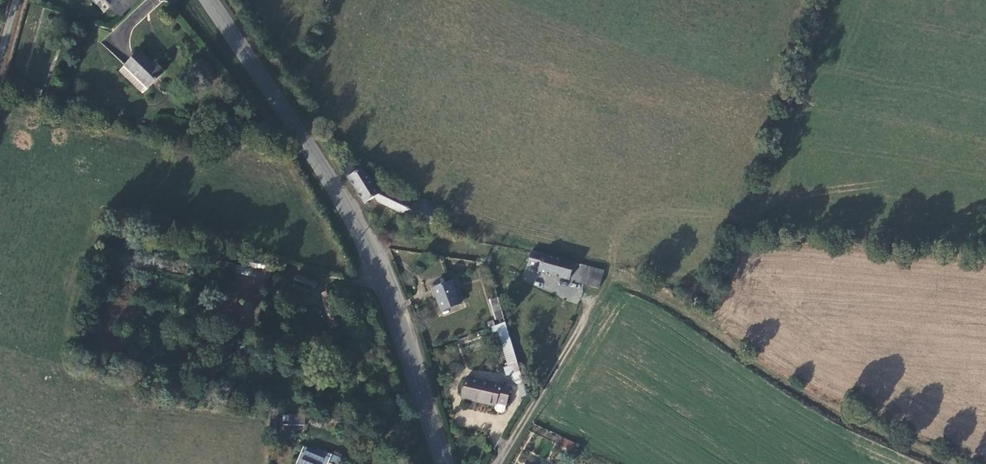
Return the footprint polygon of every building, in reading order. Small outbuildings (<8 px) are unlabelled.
[(136,53),(116,73),(140,96),(162,73),(155,66),(152,68),(136,53)] [(13,85),(38,94),(41,86),(16,77),(13,85)] [(339,167),(353,185),(365,174),(351,161),(339,167)] [(405,212),(403,218),(415,220),(421,205),(380,183),(383,180),(375,174),(369,179),(365,174),(353,185),(362,200),(373,192),(377,197),(405,212)] [(373,224),(387,221),(385,211),(371,213),(373,224)] [(567,279),(572,263),(534,250),(528,249),(525,262),(534,265),(535,269),(567,279)] [(574,280),(595,288),(602,273),(580,265),(574,280)] [(316,283),(294,277),(292,290),(313,295),(316,283)] [(438,307),(457,300),(448,277),(441,280),(440,278),(429,282),(438,307)] [(342,290),(331,288),(332,295),(341,296),(342,290)] [(496,317),(503,314),(497,298),(490,301),(496,317)] [(509,372),(521,367),(504,320),(496,323),(509,361),(505,362),(509,372)] [(508,384),(465,375),(461,395),(493,402),(492,406),(494,409),(501,411),(504,407),(508,384)] [(308,419),(291,418),(291,429),(308,430),(308,419)] [(558,443),(570,450),(574,443),(561,436),(558,443)] [(297,463),(340,463),(325,456),(323,460),(304,450),(297,463)]
